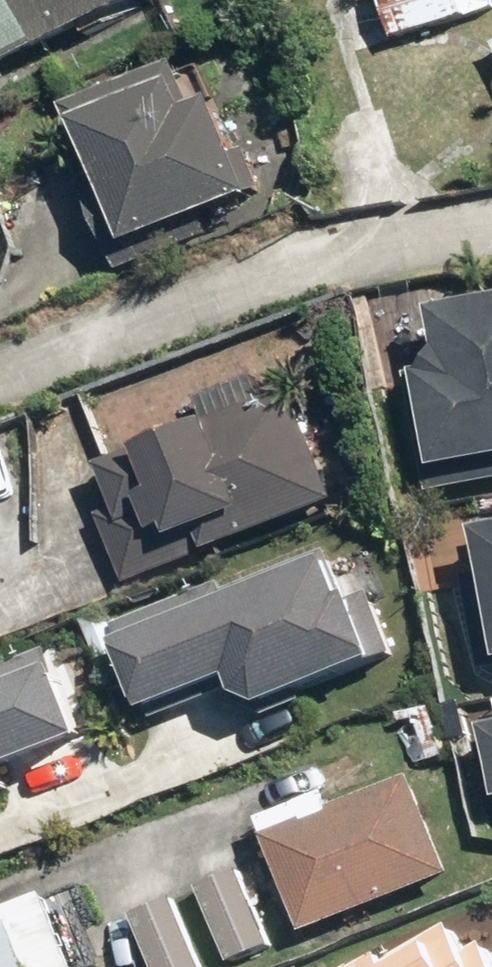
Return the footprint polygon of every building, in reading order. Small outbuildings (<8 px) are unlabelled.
[(151,0),(0,0),(0,70),(151,0)] [(397,39),(491,15),(491,0),(387,0),(397,39)] [(206,107),(184,59),(75,110),(141,249),(268,189),(225,98),(206,107)] [(444,311),(454,368),(422,374),(440,470),(491,461),(491,302),(444,311)] [(217,425),(107,465),(129,525),(165,512),(177,544),(246,519),(252,536),(349,500),(309,392),(276,404),(267,380),(208,401),(217,425)] [(130,624),(161,710),(247,679),(257,708),(407,655),(367,542),(130,624)] [(103,735),(64,648),(0,676),(0,804),(30,791),(21,771),(103,735)] [(465,872),(424,776),(344,810),(338,794),(269,823),(317,934),(465,872)] [(276,943),(243,864),(197,883),(229,962),(276,943)] [(55,896),(0,918),(0,966),(84,966),(55,896)] [(175,900),(135,918),(157,966),(206,966),(175,900)] [(476,953),(460,924),(384,966),(491,966),(491,944),(476,953)] [(341,966),(370,966),(364,955),(341,966)]
